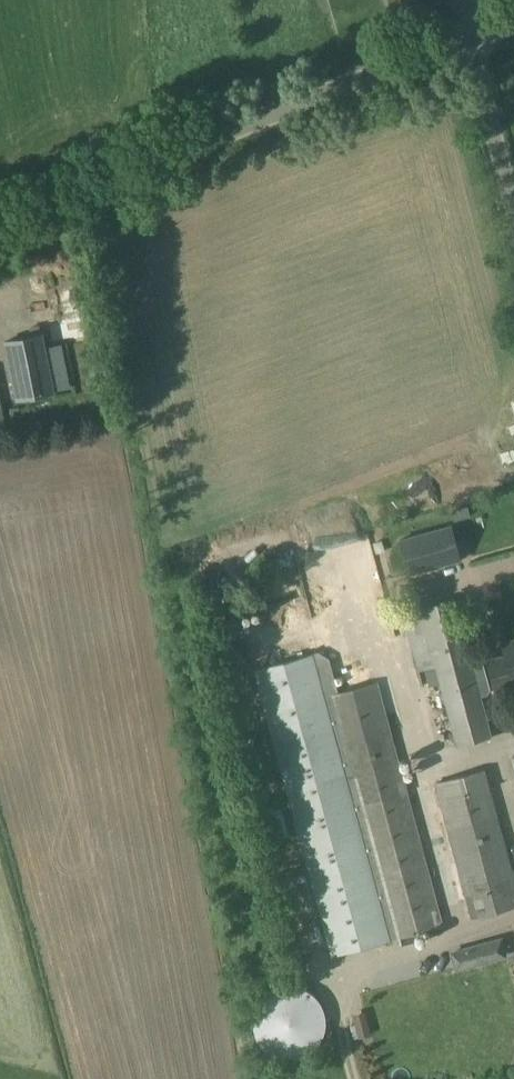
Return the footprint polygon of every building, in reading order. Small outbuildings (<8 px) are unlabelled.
[(48,288),(22,291),(23,302),(49,298),(48,288)] [(15,400),(51,392),(41,336),(4,343),(15,400)] [(448,523),(396,538),(406,574),(458,559),(448,523)] [(353,581),(371,578),(367,551),(349,553),(353,581)] [(323,602),(321,566),(291,568),(294,604),(323,602)] [(419,609),(402,613),(418,673),(426,671),(430,688),(439,686),(456,748),(493,738),(481,695),(492,693),(484,665),(474,668),(456,599),(419,609)] [(487,664),(494,691),(513,686),(513,644),(504,647),(507,658),(487,664)] [(318,654),(255,671),(332,957),(443,927),(377,684),(342,694),(331,660),(318,654)] [(436,784),(471,920),(513,908),(513,876),(486,770),(436,784)] [(513,933),(513,921),(497,922),(497,934),(513,933)] [(474,946),(479,967),(508,958),(503,938),(474,946)] [(366,1015),(353,1018),(358,1039),(371,1036),(366,1015)]
